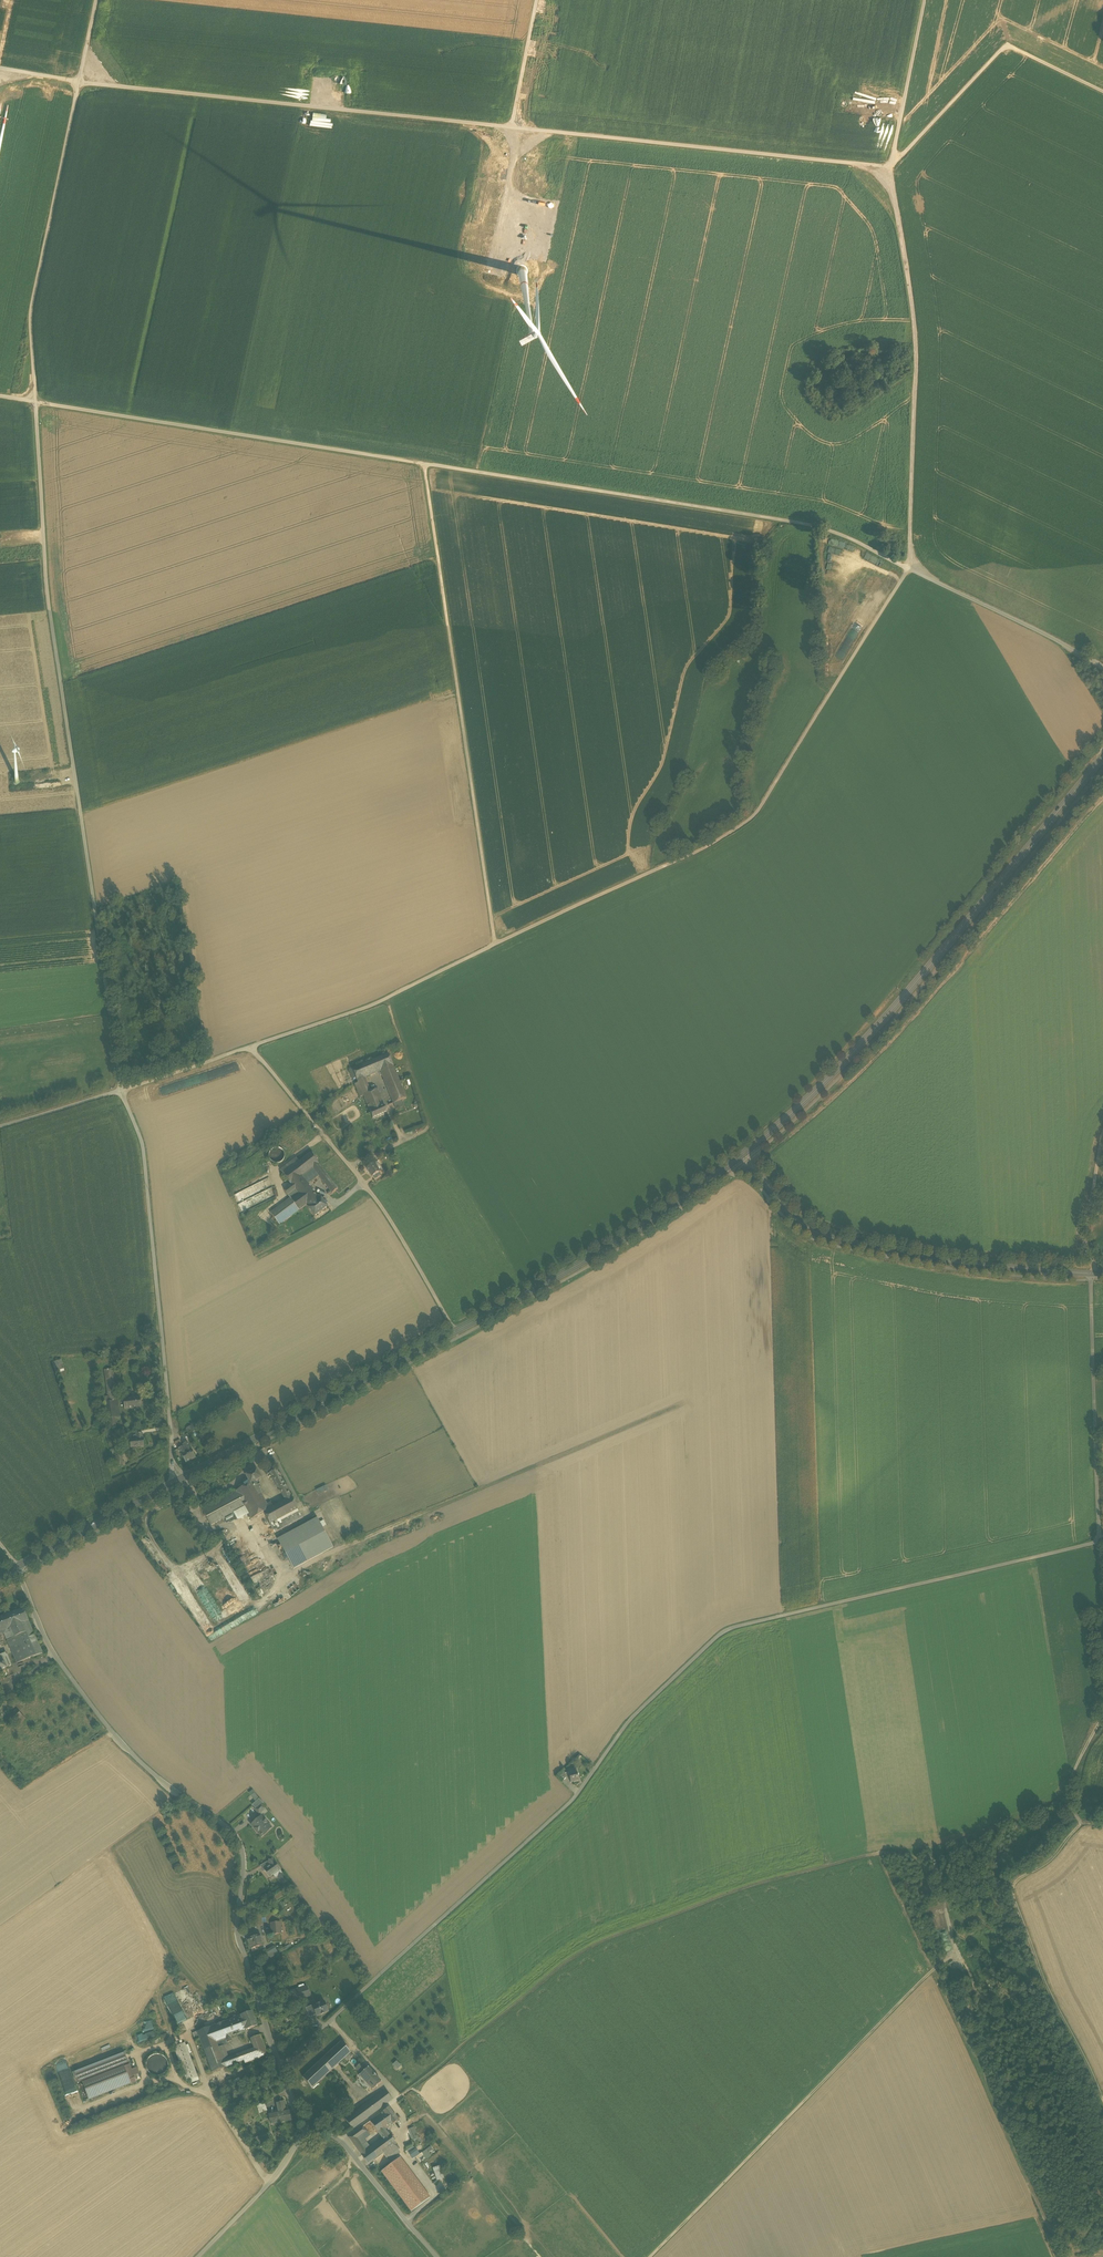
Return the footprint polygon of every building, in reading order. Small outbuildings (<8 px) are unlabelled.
[(586,883),(590,890),(602,884),(599,878),(586,883)] [(388,1054),(352,1069),(357,1082),(380,1072),(393,1067),(388,1054)] [(393,1067),(380,1072),(393,1104),(401,1101),(406,1099),(393,1067)] [(377,1090),(363,1095),(368,1106),(382,1100),(377,1090)] [(382,1100),(368,1106),(373,1119),(387,1112),(382,1100)] [(401,1101),(393,1104),(395,1110),(403,1107),(401,1101)] [(280,1148),(277,1148),(275,1148),(272,1149),(271,1150),(269,1152),(269,1155),(269,1157),(270,1160),(271,1162),(273,1163),(276,1164),(279,1163),(281,1162),(283,1160),(284,1158),(284,1155),(284,1152),(282,1150),(280,1148)] [(310,1154),(283,1174),(291,1185),(302,1178),(319,1165),(310,1154)] [(380,1172),(375,1164),(367,1169),(372,1177),(374,1176),(379,1173),(380,1172)] [(317,1197),(302,1178),(291,1185),(284,1191),(289,1198),(299,1210),(306,1205),(317,1197)] [(250,1208),(280,1196),(276,1186),(273,1187),(270,1179),(235,1193),(239,1204),(244,1202),(246,1207),(249,1206),(250,1208)] [(317,1197),(306,1205),(309,1208),(308,1208),(314,1216),(327,1207),(321,1199),(319,1200),(317,1197)] [(289,1198),(270,1213),(279,1225),(299,1210),(289,1198)] [(56,1373),(65,1371),(62,1359),(53,1362),(56,1373)] [(140,1398),(124,1400),(125,1410),(141,1408),(140,1398)] [(186,1427),(187,1431),(198,1427),(197,1423),(186,1427)] [(138,1440),(130,1441),(131,1448),(144,1447),(142,1434),(140,1435),(140,1434),(139,1434),(139,1435),(137,1435),(138,1440)] [(196,1458),(187,1443),(182,1445),(183,1447),(186,1452),(187,1452),(189,1456),(191,1460),(196,1458)] [(186,1452),(183,1447),(178,1449),(186,1463),(191,1460),(189,1456),(187,1452),(186,1452)] [(256,1470),(245,1476),(250,1484),(245,1487),(248,1491),(252,1488),(254,1492),(259,1489),(258,1488),(261,1487),(257,1480),(261,1478),(256,1470)] [(284,1485),(276,1470),(270,1473),(278,1488),(284,1485)] [(284,1485),(278,1488),(285,1501),(291,1498),(284,1485)] [(317,1489),(319,1494),(329,1490),(327,1485),(317,1489)] [(259,1489),(254,1492),(252,1488),(248,1491),(245,1487),(241,1489),(236,1492),(245,1508),(252,1520),(264,1513),(273,1508),(271,1503),(267,1505),(259,1489)] [(245,1508),(236,1492),(202,1511),(211,1526),(245,1508)] [(273,1508),(264,1513),(270,1525),(298,1510),(291,1498),(285,1501),(273,1508)] [(317,1518),(278,1539),(294,1569),(333,1548),(317,1518)] [(0,1617),(0,1632),(3,1631),(10,1628),(14,1638),(26,1633),(33,1630),(24,1607),(0,1617)] [(227,1630),(247,1619),(245,1617),(244,1618),(243,1617),(225,1626),(227,1630)] [(3,1631),(7,1641),(14,1638),(10,1628),(3,1631)] [(33,1630),(26,1633),(36,1656),(43,1653),(33,1630)] [(26,1633),(14,1638),(24,1661),(36,1656),(26,1633)] [(24,1661),(14,1638),(7,1641),(16,1664),(24,1661)] [(9,1659),(3,1662),(6,1668),(12,1666),(9,1659)] [(25,1718),(16,1709),(9,1716),(19,1725),(25,1718)] [(579,1754),(573,1760),(576,1763),(582,1757),(579,1754)] [(576,1769),(568,1771),(571,1783),(579,1781),(576,1769)] [(566,1779),(560,1773),(556,1777),(562,1783),(566,1779)] [(260,1804),(254,1809),(259,1814),(265,1809),(260,1804)] [(270,1828),(261,1817),(251,1826),(260,1836),(270,1828)] [(272,1859),(265,1863),(267,1866),(263,1869),(270,1877),(280,1869),(272,1859)] [(281,1874),(277,1876),(282,1884),(286,1881),(281,1874)] [(280,1922),(271,1923),(272,1935),(281,1934),(280,1922)] [(260,1935),(247,1939),(250,1949),(251,1949),(252,1952),(258,1950),(257,1947),(263,1945),(260,1935)] [(274,1946),(266,1951),(271,1958),(279,1954),(274,1946)] [(285,1980),(275,1984),(277,1988),(287,1984),(285,1980)] [(307,1987),(291,1992),(293,1997),(294,2000),(309,1995),(307,1987)] [(324,2001),(312,2006),(316,2015),(317,2017),(328,2012),(324,2001)] [(312,2006),(305,2008),(309,2018),(316,2015),(312,2006)] [(252,2011),(240,2016),(241,2016),(246,2030),(257,2026),(252,2011)] [(241,2016),(211,2027),(217,2043),(246,2032),(246,2030),(241,2016)] [(261,2036),(251,2040),(254,2049),(229,2058),(224,2047),(219,2049),(217,2043),(211,2027),(198,2032),(214,2076),(269,2056),(261,2036)] [(139,2043),(156,2037),(153,2030),(137,2037),(139,2043)] [(341,2041),(303,2076),(312,2088),(345,2058),(351,2052),(341,2041)] [(186,2044),(176,2048),(188,2082),(198,2078),(186,2044)] [(351,2052),(345,2058),(348,2060),(353,2055),(351,2052)] [(125,2054),(75,2073),(79,2083),(129,2064),(125,2054)] [(147,2062),(147,2066),(148,2070),(150,2074),(153,2076),(157,2077),(161,2076),(165,2073),(167,2070),(167,2066),(167,2062),(164,2059),(161,2057),(157,2056),(153,2057),(149,2059),(147,2062)] [(354,2066),(359,2063),(354,2056),(349,2059),(354,2066)] [(397,2060),(393,2064),(398,2069),(402,2065),(397,2060)] [(83,2083),(89,2099),(131,2083),(125,2067),(83,2083)] [(368,2068),(360,2076),(373,2090),(381,2082),(368,2068)] [(386,2090),(346,2119),(353,2129),(355,2128),(388,2103),(390,2102),(393,2100),(386,2090)] [(277,2103),(279,2113),(269,2115),(271,2123),(276,2122),(280,2121),(291,2120),(290,2111),(286,2112),(284,2101),(277,2103)] [(265,2105),(257,2107),(259,2113),(267,2110),(265,2105)] [(389,2108),(379,2115),(380,2117),(381,2116),(389,2127),(398,2120),(389,2108)] [(363,2126),(348,2137),(353,2145),(359,2141),(357,2138),(366,2131),(363,2126)] [(415,2126),(409,2128),(414,2140),(420,2138),(415,2126)] [(389,2133),(360,2154),(368,2164),(383,2153),(396,2144),(389,2133)] [(263,2145),(259,2136),(254,2138),(259,2148),(263,2145)] [(396,2144),(383,2153),(389,2161),(401,2152),(398,2149),(399,2148),(396,2144)] [(431,2155),(429,2151),(433,2149),(431,2146),(422,2153),(426,2159),(431,2155)] [(417,2148),(409,2153),(413,2158),(421,2153),(417,2148)] [(430,2197),(400,2157),(381,2172),(411,2212),(430,2197)] [(437,2181),(445,2178),(440,2165),(433,2168),(437,2181)]
